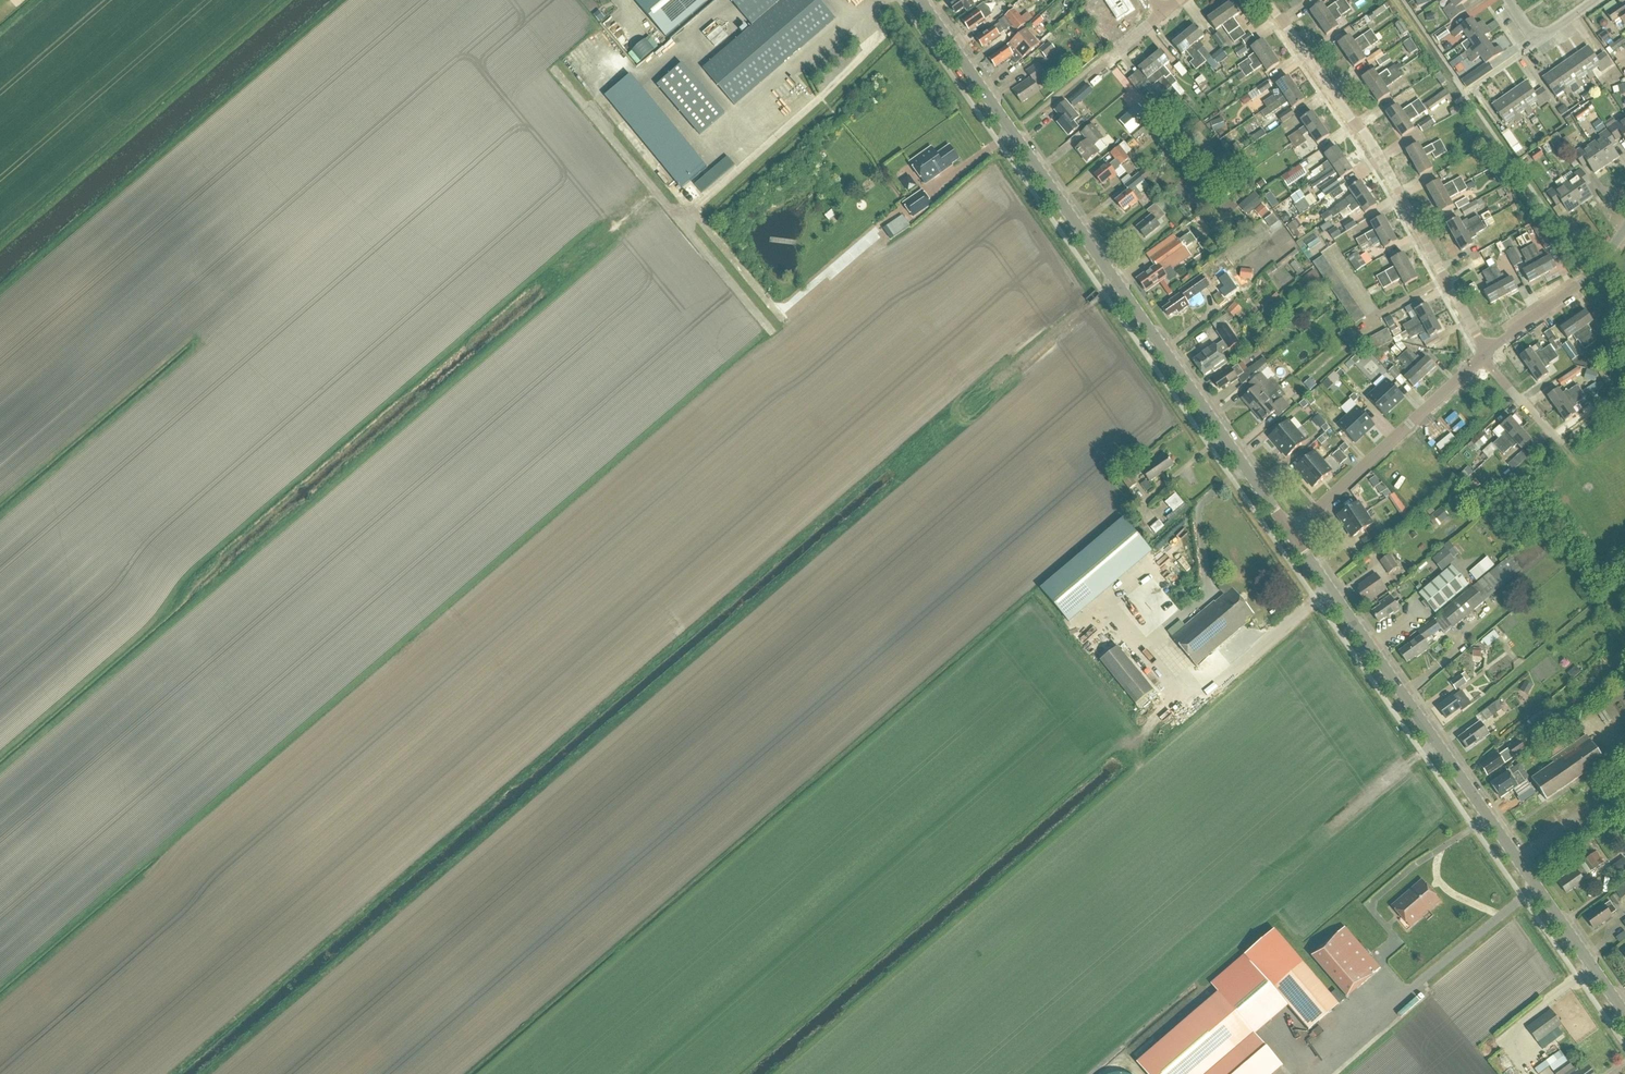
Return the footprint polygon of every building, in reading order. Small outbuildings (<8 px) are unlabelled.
[(703,0),(634,0),(666,38),(706,4),(703,0)] [(734,106),(835,21),(818,0),(785,0),(755,26),(703,69),(734,106)] [(755,26),(785,0),(733,0),(755,26)] [(950,7),(951,8),(951,11),(952,12),(955,13),(956,14),(964,9),(966,12),(974,6),(971,3),(975,0),(960,0),(950,7)] [(1007,11),(1007,0),(997,0),(996,10),(1007,11)] [(1111,12),(1129,0),(1106,0),(1104,1),(1111,12)] [(1135,11),(1129,0),(1111,12),(1117,22),(1135,11)] [(1451,21),(1466,11),(1462,5),(1467,1),(1467,0),(1449,0),(1452,4),(1443,10),(1451,21)] [(1328,1),(1310,13),(1318,24),(1336,12),(1328,1)] [(1231,3),(1219,11),(1232,29),(1243,20),(1231,3)] [(977,11),(963,22),(969,31),(977,25),(978,26),(985,22),(984,21),(992,16),(983,4),(976,9),(977,11)] [(593,15),(599,23),(610,14),(604,6),(593,15)] [(1624,27),(1624,9),(1622,11),(1618,6),(1607,14),(1614,24),(1620,20),(1624,27)] [(1005,19),(1017,33),(1026,25),(1015,11),(1005,19)] [(1219,11),(1208,20),(1220,37),(1232,29),(1219,11)] [(1336,12),(1318,24),(1326,36),(1344,24),(1336,12)] [(1038,16),(1029,24),(1033,30),(1043,22),(1038,16)] [(1469,40),(1486,28),(1482,22),(1476,26),(1473,20),(1472,19),(1451,33),(1455,38),(1464,32),(1469,40)] [(1105,22),(1099,25),(1104,35),(1109,32),(1105,22)] [(1001,24),(977,39),(983,47),(992,41),(993,43),(1001,38),(1000,36),(1006,32),(1001,24)] [(1184,36),(1206,63),(1211,59),(1203,49),(1204,48),(1198,41),(1204,38),(1195,27),(1184,36)] [(1469,58),(1489,44),(1484,38),(1490,34),(1486,28),(1469,40),(1474,47),(1465,53),(1469,58)] [(989,59),(995,68),(1005,61),(1007,63),(1014,58),(1013,55),(1019,51),(1020,50),(1026,56),(1039,44),(1026,29),(1012,42),(1013,42),(989,59)] [(1446,29),(1435,36),(1439,42),(1450,34),(1446,29)] [(1611,36),(1607,30),(1599,36),(1603,42),(1611,36)] [(1357,34),(1339,46),(1346,56),(1364,44),(1357,34)] [(1190,64),(1196,71),(1206,63),(1184,36),(1172,45),(1181,56),(1186,52),(1194,62),(1190,64)] [(1609,46),(1612,51),(1624,42),(1622,37),(1609,46)] [(1417,40),(1410,45),(1413,50),(1420,45),(1417,40)] [(1263,41),(1245,53),(1253,65),(1271,53),(1263,41)] [(1050,44),(1039,53),(1046,60),(1056,51),(1050,44)] [(1364,44),(1346,56),(1353,66),(1371,54),(1364,44)] [(1485,64),(1486,65),(1504,53),(1499,47),(1494,51),(1489,44),(1469,58),(1472,63),(1481,57),(1485,64)] [(1590,74),(1592,72),(1598,68),(1601,73),(1612,65),(1604,53),(1596,59),(1588,47),(1577,55),(1590,74)] [(1212,59),(1219,65),(1227,56),(1220,50),(1212,59)] [(1149,60),(1159,71),(1170,62),(1161,51),(1149,60)] [(1271,53),(1253,65),(1261,77),(1279,64),(1271,53)] [(1376,62),(1380,68),(1390,61),(1386,55),(1376,62)] [(1578,81),(1581,80),(1587,76),(1590,81),(1595,77),(1592,72),(1590,74),(1577,55),(1565,63),(1578,81)] [(1460,64),(1457,59),(1449,64),(1453,69),(1460,64)] [(1159,82),(1167,92),(1172,87),(1163,77),(1159,71),(1149,60),(1138,69),(1143,76),(1139,80),(1147,90),(1152,86),(1148,80),(1153,76),(1158,83),(1159,82)] [(1172,64),(1179,74),(1185,70),(1177,60),(1172,64)] [(1567,89),(1569,88),(1575,83),(1579,88),(1584,85),(1581,80),(1578,81),(1565,63),(1554,71),(1567,89)] [(1031,78),(1016,88),(1018,91),(1015,93),(1022,103),(1040,90),(1036,84),(1047,77),(1039,64),(1027,72),(1031,78)] [(1362,79),(1370,91),(1399,71),(1395,66),(1378,77),(1374,71),(1362,79)] [(1399,71),(1370,91),(1378,103),(1390,95),(1386,89),(1403,77),(1399,71)] [(1467,78),(1472,85),(1482,77),(1478,71),(1467,78)] [(1567,89),(1554,71),(1543,78),(1556,97),(1564,91),(1567,96),(1573,93),(1569,88),(1567,89)] [(1163,77),(1172,87),(1177,83),(1169,73),(1163,77)] [(1202,84),(1209,79),(1205,73),(1198,79),(1202,84)] [(1436,79),(1441,86),(1446,83),(1440,73),(1435,77),(1436,79)] [(788,83),(797,95),(806,89),(810,95),(813,93),(801,75),(788,83)] [(1263,103),(1267,108),(1296,89),(1289,79),(1277,88),(1278,89),(1272,93),(1273,96),(1263,103)] [(677,96),(699,130),(712,122),(711,120),(723,112),(719,106),(705,116),(699,108),(711,99),(700,82),(677,96)] [(1256,90),(1260,96),(1272,88),(1268,82),(1256,90)] [(1526,82),(1515,90),(1531,114),(1534,112),(1530,107),(1536,103),(1540,108),(1551,100),(1542,88),(1535,94),(1526,82)] [(1088,87),(1087,86),(1069,101),(1074,107),(1084,98),(1084,99),(1092,92),(1091,90),(1094,88),(1090,83),(1089,85),(1089,86),(1088,87)] [(1407,102),(1422,92),(1419,87),(1404,97),(1407,102)] [(1261,112),(1265,118),(1288,103),(1294,113),(1307,104),(1296,89),(1267,108),(1261,112)] [(1426,105),(1431,111),(1451,97),(1447,90),(1426,105)] [(1515,90),(1504,98),(1520,121),(1522,120),(1519,115),(1525,111),(1528,116),(1531,114),(1515,90)] [(770,96),(758,108),(764,113),(771,106),(781,116),(786,111),(770,96)] [(1492,106),(1505,125),(1514,119),(1517,123),(1520,121),(1504,98),(1492,106)] [(1397,106),(1386,114),(1394,126),(1423,106),(1419,100),(1402,112),(1397,106)] [(668,102),(656,111),(663,120),(675,111),(668,102)] [(1055,112),(1062,120),(1057,124),(1068,137),(1078,128),(1073,123),(1079,118),(1067,102),(1055,112)] [(1131,135),(1149,119),(1138,106),(1120,122),(1131,135)] [(1423,106),(1394,126),(1402,138),(1414,130),(1410,123),(1427,112),(1423,106)] [(1601,118),(1592,106),(1576,118),(1580,122),(1591,114),(1596,121),(1601,118)] [(1450,111),(1452,117),(1460,112),(1457,107),(1450,111)] [(1567,113),(1563,107),(1557,110),(1561,116),(1567,113)] [(1279,118),(1283,124),(1295,116),(1291,110),(1279,118)] [(1292,144),(1303,137),(1309,133),(1320,125),(1312,113),(1300,121),(1305,128),(1299,132),(1299,131),(1288,139),(1292,144)] [(1222,118),(1210,122),(1214,133),(1226,128),(1222,118)] [(1418,126),(1422,133),(1435,124),(1431,118),(1418,126)] [(1613,119),(1605,125),(1608,129),(1616,123),(1613,119)] [(1624,140),(1624,121),(1621,124),(1619,121),(1616,123),(1608,129),(1616,141),(1623,137),(1624,140)] [(679,146),(692,142),(684,122),(669,128),(673,137),(675,136),(679,146)] [(1148,124),(1139,131),(1145,138),(1153,131),(1148,124)] [(1088,140),(1076,150),(1087,162),(1099,152),(1100,153),(1107,148),(1101,141),(1104,138),(1093,125),(1082,133),(1088,140)] [(1322,126),(1309,135),(1318,148),(1331,139),(1322,126)] [(1592,145),(1606,166),(1618,158),(1611,147),(1616,144),(1607,130),(1599,136),(1601,139),(1592,145)] [(1515,132),(1510,136),(1518,146),(1523,142),(1515,132)] [(1564,140),(1570,149),(1574,146),(1568,137),(1564,140)] [(1293,146),(1296,151),(1308,143),(1305,138),(1293,146)] [(738,139),(734,143),(743,151),(747,147),(738,139)] [(1406,151),(1413,164),(1426,157),(1432,154),(1444,147),(1440,141),(1422,151),(1418,144),(1406,151)] [(1119,146),(1126,155),(1130,151),(1123,143),(1119,146)] [(1588,163),(1595,174),(1606,166),(1592,145),(1583,151),(1581,148),(1573,153),(1582,167),(1588,163)] [(932,148),(910,163),(925,185),(949,168),(948,167),(959,159),(950,147),(937,156),(936,155),(933,157),(929,151),(932,149),(932,150),(933,149),(932,148)] [(1095,176),(1102,185),(1108,180),(1110,182),(1118,176),(1115,173),(1120,169),(1119,168),(1129,159),(1119,147),(1111,154),(1117,161),(1110,167),(1108,165),(1095,176)] [(1444,147),(1432,154),(1435,160),(1447,153),(1444,147)] [(1316,179),(1345,159),(1338,149),(1325,158),(1328,162),(1312,174),(1316,179)] [(1545,155),(1540,149),(1531,157),(1535,162),(1545,155)] [(1413,164),(1420,177),(1432,170),(1426,157),(1413,164)] [(735,166),(728,158),(695,186),(702,194),(735,166)] [(652,164),(682,196),(687,191),(657,159),(652,164)] [(1353,171),(1345,159),(1316,179),(1309,184),(1313,189),(1330,178),(1331,178),(1337,174),(1341,180),(1353,171)] [(1282,179),(1287,187),(1306,173),(1300,165),(1282,179)] [(1125,186),(1129,191),(1116,202),(1123,211),(1129,206),(1131,208),(1138,202),(1136,199),(1141,195),(1136,189),(1145,182),(1143,180),(1151,173),(1145,166),(1137,173),(1139,175),(1125,186)] [(1565,184),(1580,205),(1592,197),(1585,186),(1590,183),(1581,169),(1573,175),(1575,178),(1565,184)] [(1426,188),(1434,202),(1464,185),(1461,178),(1443,188),(1439,181),(1426,188)] [(1320,189),(1326,197),(1340,188),(1335,179),(1320,189)] [(1434,202),(1440,214),(1453,207),(1449,200),(1467,190),(1468,192),(1476,188),(1473,183),(1466,187),(1464,185),(1434,202)] [(1329,211),(1333,216),(1334,218),(1369,194),(1362,184),(1350,192),(1352,195),(1329,211)] [(1562,202),(1569,213),(1580,205),(1565,184),(1557,190),(1555,187),(1547,193),(1556,206),(1562,202)] [(1331,195),(1334,200),(1344,193),(1341,188),(1331,195)] [(904,205),(913,217),(931,204),(922,192),(904,205)] [(1254,193),(1242,204),(1251,214),(1263,203),(1254,193)] [(1377,206),(1368,194),(1340,214),(1344,220),(1361,208),(1365,214),(1377,206)] [(1297,203),(1298,205),(1295,207),(1300,214),(1311,207),(1304,198),(1297,203)] [(1163,199),(1147,212),(1151,216),(1137,228),(1146,239),(1161,226),(1158,222),(1165,216),(1164,215),(1172,209),(1163,199)] [(1455,205),(1458,210),(1469,204),(1466,199),(1455,205)] [(1476,202),(1461,210),(1464,216),(1480,208),(1476,202)] [(1262,205),(1254,212),(1261,219),(1268,213),(1262,205)] [(825,217),(829,222),(838,215),(833,210),(825,217)] [(1481,217),(1483,222),(1491,218),(1488,213),(1481,217)] [(1273,215),(1265,221),(1271,228),(1278,223),(1273,215)] [(902,216),(887,226),(895,237),(910,226),(902,216)] [(1370,224),(1377,237),(1390,230),(1383,217),(1370,224)] [(1447,225),(1454,239),(1482,224),(1478,217),(1468,222),(1467,220),(1461,224),(1458,219),(1447,225)] [(1352,219),(1342,225),(1346,231),(1356,225),(1352,219)] [(1484,223),(1486,228),(1494,224),(1492,219),(1484,223)] [(1288,227),(1294,236),(1296,235),(1299,240),(1305,235),(1302,231),(1304,230),(1297,220),(1288,227)] [(1320,229),(1323,233),(1332,227),(1329,222),(1320,229)] [(1454,239),(1461,252),(1473,246),(1470,241),(1477,237),(1476,235),(1485,230),(1482,224),(1454,239)] [(1334,230),(1329,233),(1333,240),(1338,236),(1334,230)] [(1359,247),(1363,253),(1374,247),(1381,243),(1384,250),(1397,243),(1390,230),(1377,237),(1371,240),(1359,247)] [(1356,241),(1359,247),(1371,240),(1368,234),(1356,241)] [(1522,237),(1526,245),(1531,242),(1527,234),(1522,237)] [(1157,265),(1138,279),(1142,283),(1141,286),(1144,289),(1146,290),(1147,291),(1166,277),(1165,276),(1190,257),(1184,249),(1191,244),(1185,236),(1178,241),(1153,259),(1157,265)] [(1550,247),(1544,236),(1538,239),(1544,250),(1550,247)] [(1521,238),(1516,240),(1521,248),(1525,245),(1521,238)] [(1501,243),(1496,246),(1500,253),(1505,251),(1501,243)] [(1527,248),(1543,276),(1556,269),(1550,257),(1545,260),(1541,254),(1540,255),(1534,245),(1527,248)] [(1506,253),(1514,268),(1522,264),(1513,248),(1506,253)] [(1523,272),(1529,284),(1543,276),(1527,248),(1521,252),(1526,262),(1524,263),(1528,269),(1523,272)] [(1348,260),(1357,272),(1366,266),(1358,253),(1348,260)] [(1381,283),(1410,267),(1403,254),(1391,261),(1395,268),(1389,272),(1378,278),(1381,283)] [(1313,264),(1317,269),(1327,262),(1323,257),(1313,264)] [(1478,266),(1489,262),(1487,257),(1476,262),(1478,266)] [(1317,269),(1321,275),(1331,268),(1327,262),(1317,269)] [(1489,270),(1504,298),(1518,290),(1511,278),(1506,281),(1503,275),(1501,276),(1496,266),(1489,270)] [(1410,267),(1381,283),(1384,289),(1395,283),(1395,282),(1401,279),(1405,286),(1417,279),(1410,267)] [(1321,275),(1325,280),(1335,273),(1331,268),(1321,275)] [(1241,269),(1240,278),(1251,279),(1253,271),(1241,269)] [(1484,294),(1491,305),(1504,298),(1489,270),(1482,273),(1488,283),(1486,284),(1489,291),(1484,294)] [(1313,272),(1303,280),(1313,292),(1322,284),(1313,272)] [(1325,280),(1328,286),(1338,278),(1335,273),(1325,280)] [(1168,318),(1176,313),(1178,315),(1190,307),(1191,308),(1194,308),(1198,308),(1201,307),(1203,306),(1205,303),(1205,301),(1200,294),(1210,288),(1202,277),(1179,292),(1181,295),(1169,303),(1171,305),(1163,310),(1168,318)] [(1328,286),(1331,290),(1341,283),(1338,278),(1328,286)] [(1237,290),(1232,282),(1220,291),(1225,298),(1237,290)] [(1331,290),(1334,294),(1344,287),(1341,283),(1331,290)] [(1478,292),(1474,284),(1469,287),(1473,295),(1478,292)] [(1334,294),(1337,298),(1347,291),(1344,287),(1334,294)] [(1337,298),(1340,303),(1350,295),(1347,291),(1337,298)] [(1340,303),(1344,308),(1353,300),(1350,295),(1340,303)] [(1344,308),(1347,313),(1357,305),(1353,300),(1344,308)] [(1227,310),(1234,317),(1241,308),(1235,302),(1227,310)] [(1408,315),(1409,315),(1415,311),(1420,308),(1417,302),(1405,309),(1408,315)] [(1347,313),(1351,318),(1361,311),(1357,305),(1347,313)] [(1406,334),(1434,318),(1426,305),(1415,311),(1418,316),(1412,320),(1412,322),(1403,327),(1406,334)] [(1361,311),(1351,318),(1355,325),(1365,318),(1361,311)] [(1585,312),(1573,321),(1591,346),(1597,342),(1590,333),(1592,332),(1588,326),(1593,323),(1585,312)] [(1384,320),(1389,328),(1395,325),(1391,316),(1384,320)] [(1289,317),(1285,329),(1293,332),(1297,320),(1289,317)] [(1441,332),(1434,318),(1406,334),(1410,340),(1420,335),(1421,337),(1420,337),(1423,342),(1441,332)] [(1591,346),(1573,321),(1560,330),(1568,341),(1573,337),(1577,342),(1578,341),(1584,351),(1591,346)] [(1215,346),(1193,361),(1198,369),(1207,363),(1208,365),(1222,355),(1238,344),(1227,327),(1218,333),(1224,342),(1217,347),(1215,346)] [(1399,329),(1391,333),(1394,337),(1402,333),(1399,329)] [(1387,330),(1381,333),(1387,344),(1393,341),(1387,330)] [(1550,330),(1544,335),(1549,342),(1555,351),(1561,347),(1555,338),(1550,330)] [(1381,333),(1376,336),(1382,347),(1387,344),(1381,333)] [(1376,336),(1371,339),(1376,350),(1382,347),(1376,336)] [(1376,350),(1371,339),(1365,342),(1371,353),(1376,350)] [(1617,339),(1610,344),(1615,351),(1622,346),(1617,339)] [(1406,349),(1400,342),(1396,346),(1402,353),(1406,349)] [(1569,342),(1562,347),(1571,361),(1578,356),(1569,342)] [(1520,357),(1528,370),(1554,352),(1550,346),(1541,353),(1540,351),(1534,355),(1531,350),(1520,357)] [(1391,351),(1397,357),(1401,353),(1395,347),(1391,351)] [(1403,355),(1425,378),(1436,368),(1427,358),(1423,362),(1418,357),(1416,358),(1409,350),(1403,355)] [(1554,352),(1528,370),(1537,383),(1548,375),(1545,370),(1550,366),(1549,365),(1558,358),(1554,352)] [(1207,363),(1198,369),(1204,377),(1212,371),(1214,373),(1228,363),(1222,355),(1208,365),(1207,363)] [(1405,379),(1414,389),(1425,378),(1403,355),(1398,360),(1405,368),(1404,370),(1409,375),(1405,379)] [(1355,366),(1360,361),(1356,357),(1351,361),(1355,366)] [(1243,386),(1269,364),(1264,358),(1243,375),(1243,374),(1237,366),(1214,382),(1220,390),(1230,383),(1231,385),(1239,380),(1243,386)] [(1577,368),(1561,379),(1564,384),(1580,374),(1577,368)] [(1341,370),(1336,375),(1340,379),(1345,375),(1341,370)] [(1242,400),(1252,411),(1268,397),(1261,389),(1268,384),(1261,375),(1250,384),(1254,389),(1242,400)] [(1311,379),(1304,385),(1310,391),(1316,386),(1311,379)] [(1328,380),(1322,385),(1326,390),(1332,385),(1328,380)] [(1268,385),(1272,392),(1278,388),(1274,381),(1268,385)] [(1403,398),(1388,381),(1378,390),(1394,407),(1403,398)] [(1548,398),(1556,410),(1582,392),(1578,386),(1568,393),(1567,391),(1562,395),(1559,390),(1548,398)] [(1368,399),(1383,416),(1394,407),(1378,390),(1368,399)] [(1582,392),(1556,410),(1565,423),(1576,415),(1573,410),(1578,406),(1577,405),(1586,399),(1582,392)] [(1354,394),(1349,399),(1354,404),(1359,399),(1354,394)] [(1252,411),(1262,423),(1274,412),(1279,417),(1289,408),(1282,399),(1275,405),(1268,397),(1252,411)] [(1316,402),(1311,397),(1306,402),(1311,407),(1316,402)] [(1308,406),(1304,401),(1299,405),(1303,410),(1308,406)] [(1348,417),(1364,434),(1374,425),(1358,408),(1348,417)] [(1354,444),(1364,434),(1348,417),(1338,427),(1354,444)] [(1521,430),(1511,418),(1501,427),(1505,432),(1500,436),(1501,438),(1493,445),(1498,451),(1521,430)] [(1296,432),(1287,422),(1270,437),(1278,447),(1296,432)] [(1326,424),(1321,429),(1325,434),(1330,429),(1326,424)] [(1531,441),(1521,430),(1498,451),(1503,456),(1511,449),(1512,450),(1517,446),(1522,450),(1531,441)] [(1305,442),(1296,432),(1278,447),(1287,458),(1305,442)] [(1317,441),(1321,446),(1326,441),(1322,437),(1322,436),(1317,441)] [(1340,448),(1344,453),(1349,449),(1345,444),(1340,448)] [(1339,450),(1332,457),(1340,466),(1347,460),(1339,450)] [(1322,463),(1314,452),(1296,467),(1305,478),(1322,463)] [(1522,452),(1507,465),(1512,471),(1513,472),(1528,458),(1522,452)] [(1166,455),(1143,472),(1150,483),(1174,466),(1166,455)] [(1331,473),(1322,463),(1305,478),(1314,488),(1331,473)] [(1137,485),(1128,473),(1121,478),(1130,490),(1137,485)] [(1475,480),(1468,486),(1473,492),(1480,486),(1475,480)] [(1147,481),(1141,485),(1146,492),(1152,488),(1147,481)] [(1393,495),(1388,490),(1384,494),(1388,499),(1393,495)] [(1175,495),(1165,504),(1172,513),(1165,519),(1168,523),(1186,508),(1175,495)] [(1365,514),(1357,503),(1338,515),(1345,527),(1365,514)] [(1442,507),(1431,516),(1439,525),(1449,516),(1442,507)] [(1365,514),(1345,527),(1353,538),(1372,525),(1365,514)] [(1152,552),(1124,519),(1041,590),(1069,623),(1152,552)] [(1362,541),(1367,549),(1378,542),(1373,534),(1362,541)] [(1439,556),(1447,566),(1454,561),(1452,558),(1457,554),(1449,543),(1438,553),(1440,555),(1439,556)] [(1480,579),(1497,563),(1490,555),(1472,570),(1480,579)] [(1435,621),(1419,633),(1421,637),(1399,652),(1407,663),(1416,657),(1417,659),(1430,649),(1425,641),(1441,630),(1445,635),(1453,628),(1453,629),(1520,572),(1508,558),(1441,614),(1443,616),(1435,621)] [(1381,568),(1390,580),(1399,574),(1391,561),(1381,568)] [(1423,604),(1427,608),(1429,607),(1435,614),(1469,586),(1452,567),(1419,595),(1425,602),(1423,604)] [(1384,587),(1376,575),(1359,587),(1361,589),(1357,592),(1363,601),(1367,598),(1370,602),(1389,589),(1387,586),(1384,587)] [(1168,633),(1195,667),(1250,621),(1248,620),(1253,616),(1226,583),(1220,589),(1225,596),(1216,604),(1215,602),(1185,627),(1181,622),(1168,633)] [(1372,613),(1379,623),(1386,618),(1387,619),(1400,610),(1390,597),(1380,604),(1381,606),(1372,613)] [(1147,604),(1150,610),(1157,606),(1154,600),(1147,604)] [(1152,630),(1158,627),(1153,616),(1147,619),(1152,630)] [(1499,630),(1485,636),(1489,643),(1502,637),(1499,630)] [(1132,639),(1128,642),(1138,656),(1142,652),(1132,639)] [(1101,665),(1137,710),(1154,695),(1119,651),(1101,665)] [(1461,676),(1451,683),(1456,691),(1467,684),(1461,676)] [(1437,708),(1446,720),(1461,710),(1462,712),(1472,705),(1462,692),(1453,698),(1452,697),(1437,708)] [(1593,707),(1604,723),(1610,719),(1600,703),(1593,707)] [(1146,717),(1156,710),(1153,706),(1143,713),(1146,717)] [(1480,714),(1486,722),(1498,714),(1492,706),(1480,714)] [(1529,719),(1534,726),(1545,718),(1540,712),(1529,719)] [(1468,733),(1460,739),(1468,749),(1475,744),(1476,745),(1489,735),(1480,723),(1467,733),(1468,733)] [(1567,746),(1576,740),(1570,730),(1545,747),(1552,757),(1561,751),(1562,753),(1551,761),(1554,764),(1531,780),(1546,801),(1561,790),(1561,791),(1576,781),(1576,780),(1590,770),(1604,761),(1589,740),(1587,736),(1569,749),(1567,746)] [(1520,744),(1505,754),(1500,757),(1498,755),(1490,760),(1491,761),(1481,768),(1487,777),(1494,772),(1494,773),(1515,759),(1515,758),(1525,751),(1520,744)] [(1526,781),(1524,782),(1518,773),(1511,777),(1508,773),(1491,784),(1501,799),(1516,788),(1518,790),(1515,792),(1519,798),(1532,789),(1526,781)] [(1623,829),(1612,830),(1613,841),(1624,840),(1623,829)] [(1603,863),(1596,853),(1579,865),(1580,866),(1557,882),(1566,894),(1574,889),(1575,890),(1585,883),(1581,878),(1603,863)] [(1606,870),(1612,879),(1624,870),(1624,859),(1624,858),(1606,870)] [(1422,881),(1392,906),(1398,914),(1402,911),(1414,925),(1423,917),(1422,915),(1428,911),(1429,912),(1440,902),(1431,891),(1428,893),(1426,890),(1428,888),(1422,881)] [(1608,898),(1614,905),(1620,901),(1615,894),(1608,898)] [(1611,915),(1617,911),(1610,902),(1605,905),(1604,905),(1586,918),(1594,929),(1613,916),(1611,915)] [(1345,928),(1311,956),(1347,998),(1381,969),(1345,928)] [(1254,1034),(1287,1006),(1272,988),(1302,962),(1274,930),(1212,984),(1219,993),(1254,1034)] [(1339,1005),(1302,962),(1272,988),(1287,1006),(1308,1031),(1339,1005)] [(1137,1063),(1147,1073),(1207,1073),(1254,1034),(1219,993),(1137,1063)] [(1560,1023),(1548,1008),(1524,1026),(1541,1048),(1560,1033),(1555,1026),(1560,1023)] [(1207,1073),(1274,1073),(1282,1067),(1254,1034),(1207,1073)] [(1554,1065),(1567,1055),(1562,1048),(1549,1058),(1554,1065)] [(1588,1066),(1579,1072),(1575,1066),(1573,1068),(1568,1061),(1553,1072),(1555,1073),(1594,1073),(1588,1066)]
